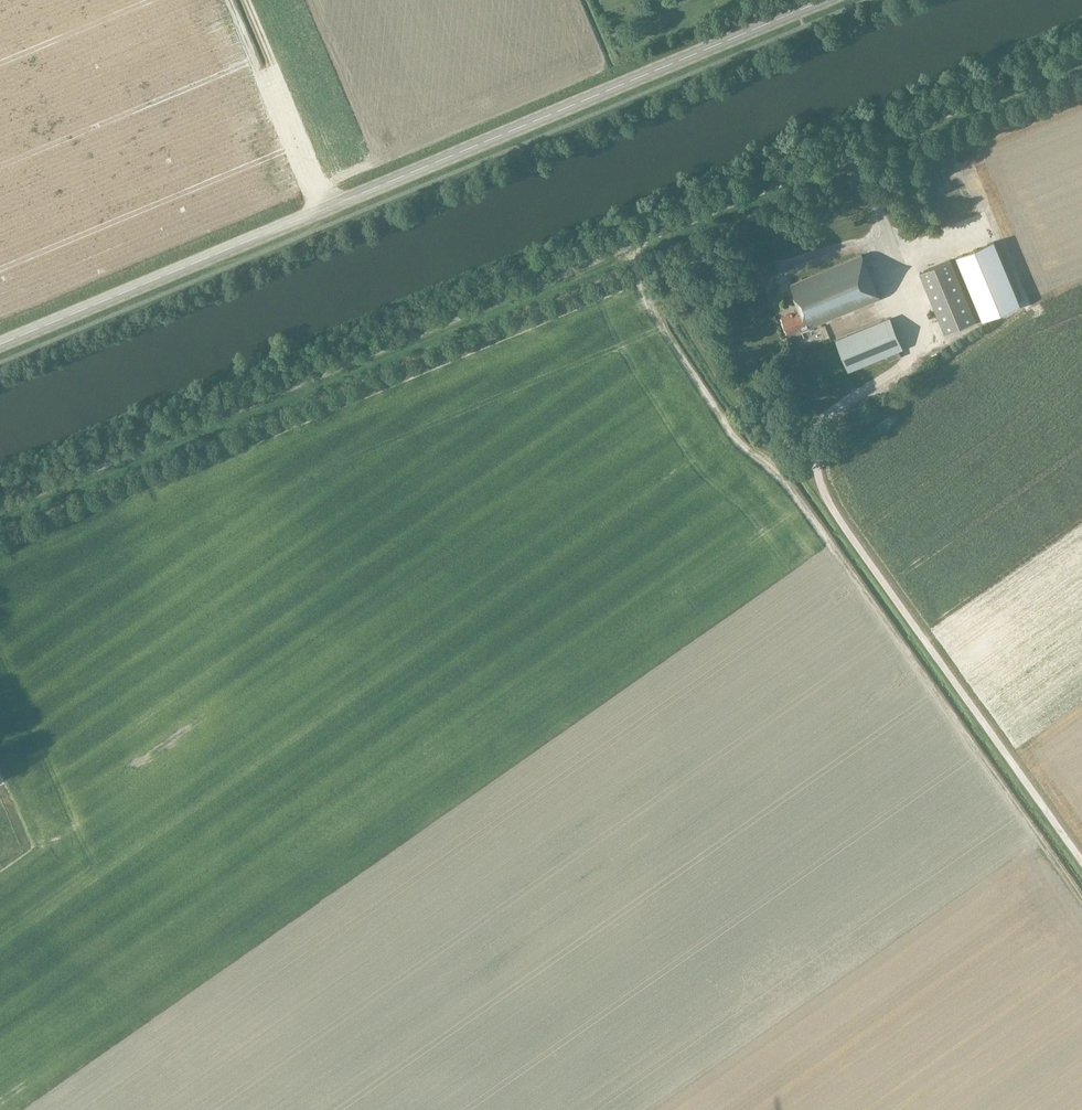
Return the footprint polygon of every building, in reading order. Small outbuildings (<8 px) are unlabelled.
[(994,241),(957,257),(984,320),(1021,305),(994,241)] [(801,331),(880,299),(861,254),(791,283),(801,308),(782,316),(790,334),(801,330),(801,331)] [(920,272),(946,334),(977,321),(951,259),(920,272)] [(901,356),(899,351),(904,349),(890,317),(835,340),(848,372),(888,356),(890,361),(901,356)] [(933,350),(925,353),(927,361),(935,358),(933,350)] [(795,356),(788,368),(794,371),(801,359),(795,356)]
